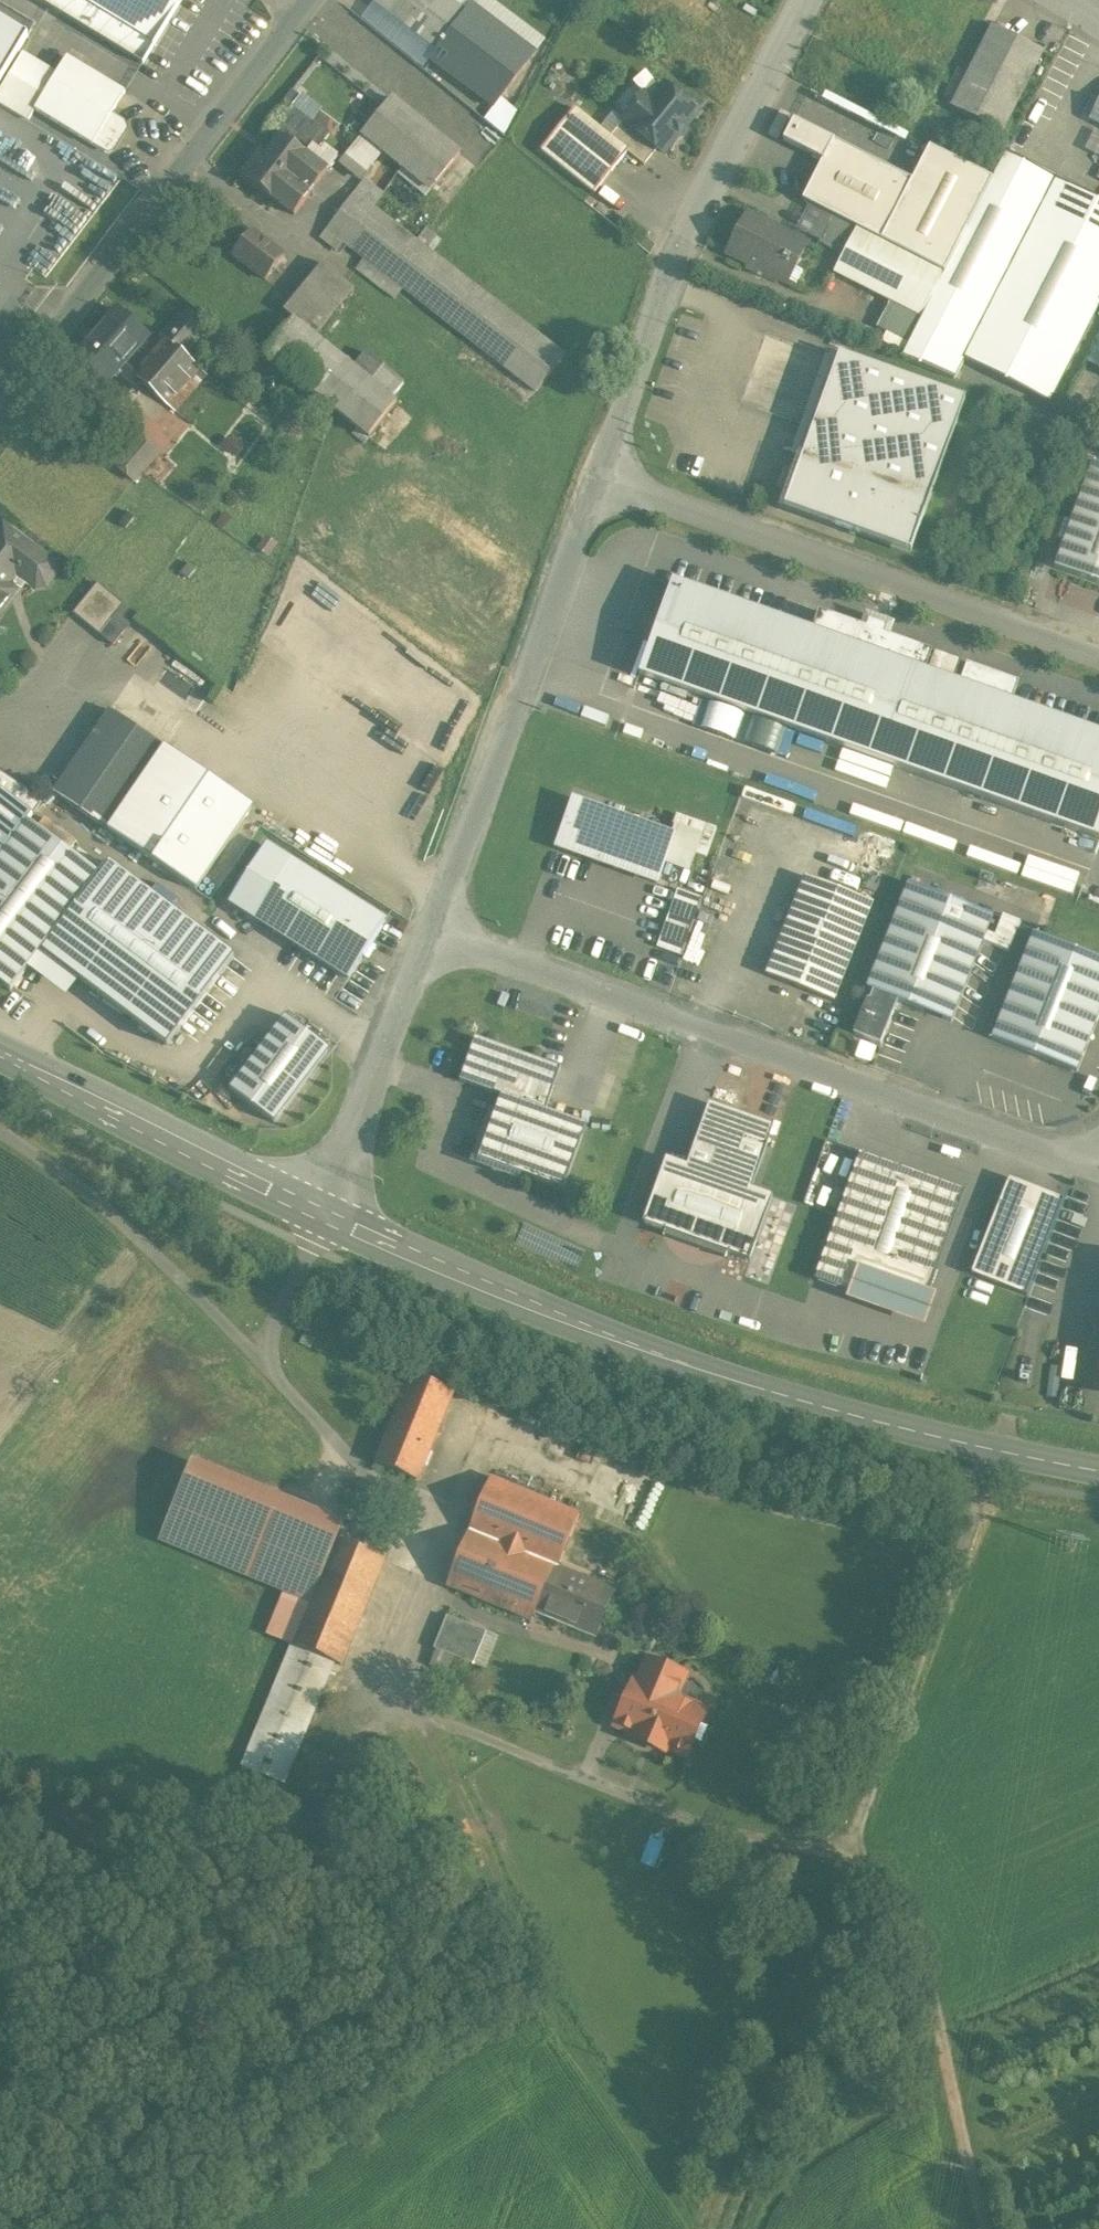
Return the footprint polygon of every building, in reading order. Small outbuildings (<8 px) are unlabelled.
[(143,63),(182,0),(40,0),(143,63)] [(411,0),(375,0),(373,3),(437,51),(439,52),(454,33),(411,0)] [(454,33),(468,14),(467,13),(449,0),(411,0),(454,33)] [(454,33),(439,52),(437,51),(431,60),(495,108),(535,55),(471,6),(467,13),(468,14),(454,33)] [(28,36),(0,19),(0,82),(28,36)] [(993,27),(952,108),(1001,133),(1042,52),(993,27)] [(23,53),(0,91),(0,104),(28,121),(35,110),(34,110),(56,74),(23,53)] [(125,93),(67,57),(56,74),(34,110),(35,110),(105,153),(113,151),(125,131),(124,123),(111,116),(125,93)] [(697,112),(664,86),(652,101),(644,95),(623,121),(657,149),(664,154),(676,138),(683,137),(687,132),(686,126),(697,112)] [(460,154),(392,98),(362,133),(384,151),(430,190),(460,154)] [(330,136),(293,108),(273,134),(278,137),(279,136),(311,160),(317,152),(330,136)] [(610,137),(575,109),(541,151),(594,194),(627,153),(609,138),(610,137)] [(835,141),(793,120),(783,141),(822,161),(802,200),(809,203),(833,215),(857,228),(881,241),(912,181),(835,141)] [(657,149),(623,121),(610,137),(609,138),(627,153),(644,166),(657,149)] [(1094,131),(1085,150),(1098,157),(1098,133),(1094,131)] [(0,191),(0,206),(60,239),(92,180),(48,157),(53,148),(23,132),(5,165),(12,169),(0,191)] [(384,151),(362,133),(338,164),(359,182),(384,151)] [(311,160),(279,136),(278,137),(265,154),(260,150),(241,175),(294,216),(327,173),(311,160)] [(992,179),(929,147),(912,181),(881,241),(900,250),(944,273),(992,179)] [(338,159),(325,150),(321,155),(317,152),(311,160),(327,173),(327,172),(338,159)] [(924,313),(909,342),(904,352),(901,358),(954,380),(964,360),(1049,404),(1098,306),(1098,201),(1005,153),(992,179),(944,273),(924,313)] [(383,196),(364,181),(355,194),(374,208),(383,196)] [(374,208),(355,194),(326,230),(337,239),(364,260),(402,290),(536,392),(564,356),(418,243),(374,208)] [(820,241),(833,215),(809,203),(797,229),(820,241)] [(802,241),(747,214),(726,253),(778,280),(786,264),(789,266),(802,241)] [(857,228),(833,215),(820,241),(818,244),(842,256),(857,228)] [(881,241),(857,228),(842,256),(834,272),(878,294),(879,290),(900,250),(881,241)] [(337,239),(326,230),(320,238),(331,247),(337,239)] [(284,256),(251,231),(233,256),(265,280),(284,256)] [(802,241),(789,266),(796,269),(808,245),(802,241)] [(944,273),(900,250),(879,290),(893,297),(924,313),(944,273)] [(402,290),(364,260),(356,270),(394,300),(402,290)] [(322,264),(283,312),(293,320),(314,337),(353,289),(322,264)] [(789,266),(786,264),(778,280),(788,285),(789,282),(795,285),(802,272),(796,269),(789,266)] [(909,342),(924,313),(893,297),(877,327),(887,333),(888,331),(909,342)] [(117,312),(78,356),(125,397),(139,381),(138,380),(139,379),(122,365),(146,337),(117,312)] [(204,332),(182,314),(161,337),(170,345),(183,356),(204,332)] [(314,337),(293,320),(265,355),(332,408),(369,438),(397,404),(391,400),(353,369),(314,337)] [(909,342),(888,331),(887,333),(883,342),(904,352),(909,342)] [(1098,370),(1098,337),(1085,362),(1098,370)] [(183,356),(170,345),(139,379),(138,380),(139,381),(175,412),(207,375),(183,356)] [(802,455),(838,354),(828,350),(791,451),(802,455)] [(403,385),(365,353),(353,369),(391,400),(403,385)] [(965,399),(839,355),(840,354),(838,354),(802,455),(796,474),(796,475),(790,493),(785,506),(835,524),(835,525),(910,552),(924,513),(965,399)] [(138,434),(113,463),(134,481),(142,473),(159,453),(138,434)] [(1091,464),(1054,569),(1098,585),(1098,467),(1091,464)] [(790,493),(796,475),(796,474),(784,470),(777,489),(790,493)] [(0,530),(0,613),(11,599),(1,592),(18,570),(25,575),(27,583),(35,589),(45,587),(54,575),(53,565),(3,526),(0,530)] [(672,582),(639,676),(1098,841),(1098,839),(1098,735),(811,632),(672,582)] [(124,605),(97,584),(73,614),(99,636),(112,620),(124,605)] [(137,616),(124,605),(112,620),(125,631),(137,616)] [(866,629),(818,612),(811,632),(924,673),(931,653),(884,636),(886,628),(869,622),(866,629)] [(112,620),(99,636),(113,646),(125,631),(112,620)] [(152,634),(142,627),(127,647),(137,655),(152,634)] [(110,711),(53,794),(108,832),(165,749),(110,711)] [(253,808),(165,749),(108,832),(196,892),(253,808)] [(0,773),(0,803),(27,823),(28,823),(43,802),(0,773)] [(673,837),(573,801),(557,848),(657,884),(673,837)] [(27,823),(0,803),(0,859),(27,823)] [(0,859),(0,985),(11,993),(28,970),(41,952),(80,981),(168,1048),(235,959),(109,864),(99,877),(28,823),(27,823),(0,859)] [(385,923),(265,847),(229,903),(349,979),(362,958),(368,962),(377,948),(371,944),(385,923)] [(872,904),(806,878),(767,976),(832,1002),(872,904)] [(992,918),(908,884),(866,990),(872,992),(897,1002),(950,1023),(992,918)] [(1008,949),(1018,920),(1001,914),(991,943),(1008,949)] [(1034,934),(992,1039),(1076,1073),(1098,1016),(1098,960),(1034,934)] [(80,981),(41,952),(28,970),(66,999),(80,981)] [(872,992),(869,1001),(867,1001),(853,1036),(880,1046),(897,1002),(872,992)] [(286,1018),(230,1092),(275,1125),(330,1052),(286,1018)] [(561,1069),(475,1039),(459,1082),(501,1097),(478,1161),(564,1191),(587,1127),(545,1112),(561,1069)] [(775,1130),(709,1107),(687,1167),(666,1159),(642,1223),(750,1262),(774,1196),(753,1188),(775,1130)] [(904,1170),(859,1153),(813,1280),(848,1293),(858,1265),(928,1290),(964,1191),(904,1170)] [(970,1274),(1026,1297),(1064,1200),(1009,1178),(991,1226),(970,1274)] [(938,1294),(858,1265),(848,1293),(846,1299),(925,1328),(938,1294)] [(411,1375),(376,1463),(416,1480),(452,1392),(411,1375)] [(195,1460),(187,1479),(335,1540),(342,1522),(293,1501),(195,1460)] [(579,1515),(491,1478),(447,1587),(531,1621),(534,1613),(554,1566),(558,1567),(579,1515)] [(309,1601),(335,1540),(187,1479),(162,1540),(286,1591),(309,1601)] [(310,1603),(292,1646),(333,1663),(341,1666),(384,1560),(336,1540),(310,1603)] [(558,1567),(554,1566),(534,1613),(595,1639),(615,1591),(558,1567)] [(267,1636),(292,1646),(310,1603),(285,1593),(267,1636)] [(479,1629),(447,1616),(434,1649),(466,1662),(479,1629)] [(498,1637),(479,1629),(466,1662),(485,1670),(498,1637)] [(333,1663),(292,1646),(242,1767),(283,1784),(333,1663)] [(684,1677),(648,1661),(632,1696),(629,1695),(616,1726),(686,1756),(705,1711),(679,1700),(677,1695),(684,1677)] [(340,1777),(335,1776),(329,1777),(325,1778),(322,1780),(318,1782),(314,1785),(312,1788),(309,1791),(308,1795),(306,1799),(306,1803),(305,1807),(306,1810),(306,1815),(307,1818),(309,1820),(310,1822),(312,1825),(315,1829),(318,1831),(321,1833),(324,1835),(329,1836),(333,1837),(337,1837),(341,1836),(345,1836),(349,1834),(353,1832),(356,1829),(359,1826),(362,1822),(364,1817),(365,1814),(365,1811),(366,1806),(365,1801),(364,1798),(364,1795),(361,1790),(358,1786),(356,1784),(353,1782),(350,1780),(346,1778),(340,1777)]
